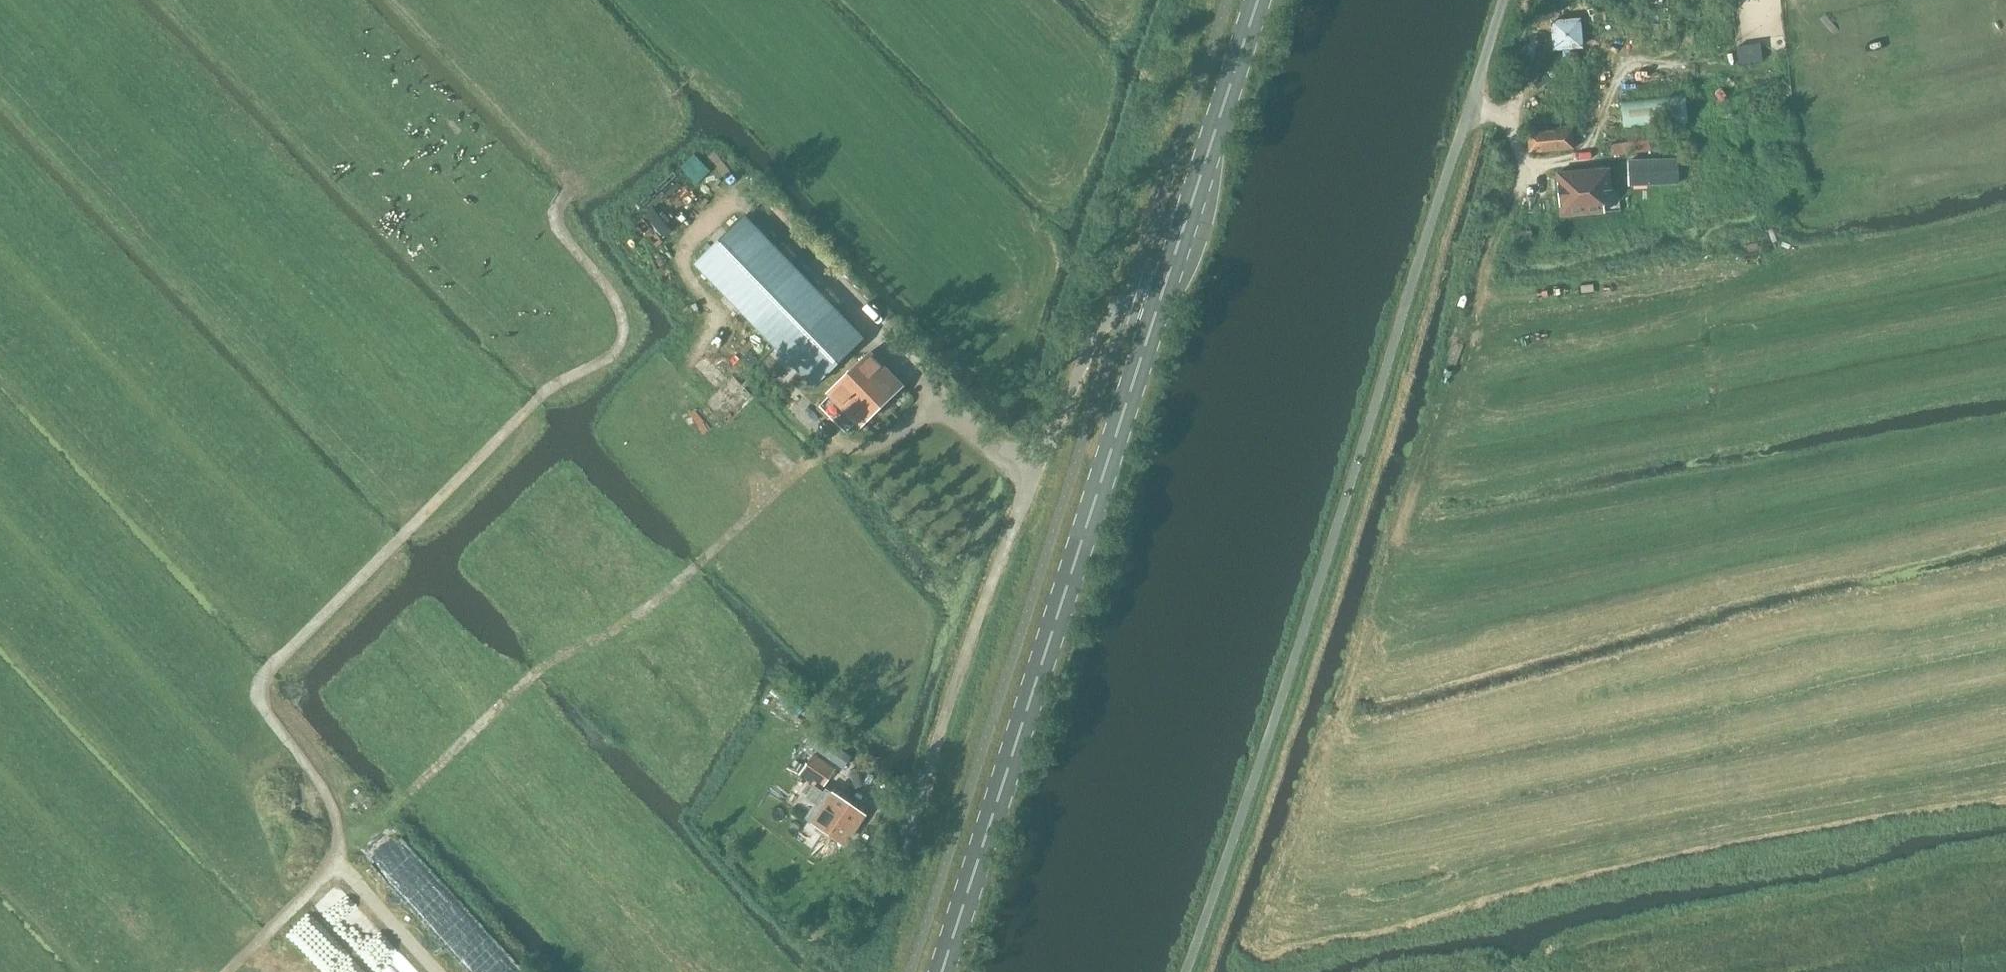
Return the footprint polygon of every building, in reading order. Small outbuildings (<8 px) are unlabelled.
[(1581,19),(1551,23),(1553,47),(1584,43),(1581,19)] [(1761,44),(1736,47),(1738,63),(1763,60),(1761,44)] [(1685,92),(1621,99),(1623,129),(1687,123),(1685,92)] [(1570,128),(1528,132),(1529,152),(1572,148),(1570,128)] [(1649,130),(1610,134),(1612,155),(1651,151),(1649,130)] [(1678,159),(1628,161),(1629,184),(1679,182),(1678,159)] [(1609,168),(1557,173),(1561,216),(1605,212),(1603,190),(1611,190),(1609,168)] [(653,205),(631,226),(651,247),(673,226),(653,205)] [(743,218),(694,266),(815,388),(864,340),(743,218)] [(827,395),(860,428),(903,386),(871,353),(827,395)] [(799,774),(820,788),(833,769),(812,755),(799,774)] [(805,818),(843,843),(861,815),(824,789),(805,818)] [(473,971),(523,971),(397,832),(369,857),(473,971)]
